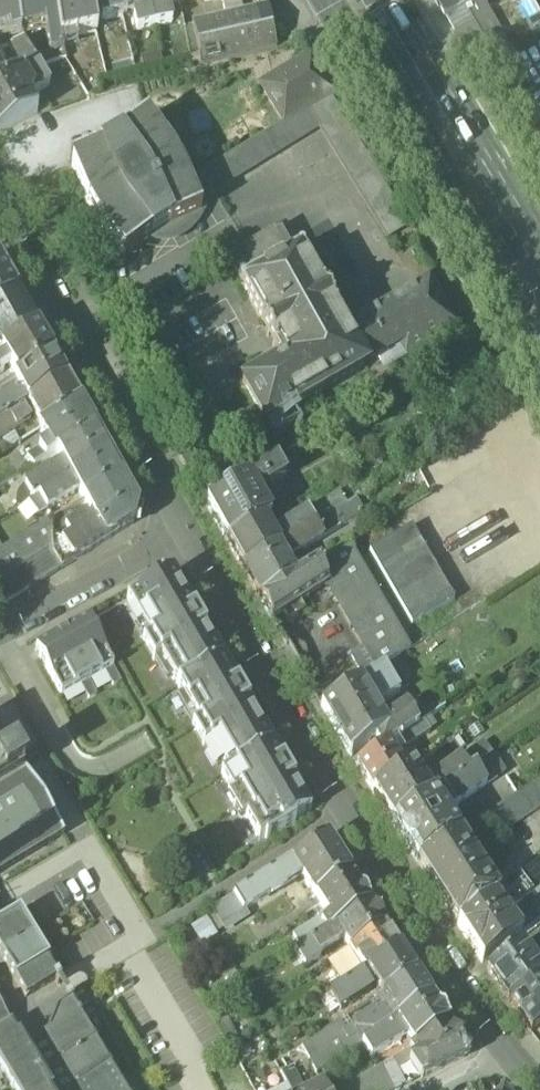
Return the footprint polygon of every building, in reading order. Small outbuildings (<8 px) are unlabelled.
[(21,32),(14,0),(0,0),(0,32),(3,31),(4,35),(10,34),(10,35),(21,32)] [(61,40),(52,0),(14,0),(21,32),(44,27),(50,51),(50,52),(63,49),(61,40)] [(92,17),(89,0),(52,0),(61,40),(63,39),(78,36),(96,32),(92,17)] [(122,15),(118,0),(89,0),(92,17),(100,15),(101,22),(122,17),(122,15)] [(154,27),(148,0),(118,0),(122,15),(127,14),(126,9),(133,7),(137,12),(134,16),(137,31),(154,27)] [(154,27),(172,23),(169,8),(163,6),(165,0),(166,0),(148,0),(154,27)] [(226,19),(242,16),(239,0),(221,0),(226,19)] [(462,9),(457,0),(436,0),(446,18),(462,9)] [(462,9),(467,6),(468,5),(466,0),(457,0),(462,9)] [(485,0),(476,0),(468,5),(467,6),(479,28),(488,43),(505,34),(485,0)] [(462,9),(446,18),(458,39),(479,28),(467,6),(462,9)] [(198,59),(200,69),(276,50),(268,10),(242,16),(226,19),(192,27),(200,59),(198,59)] [(479,28),(458,39),(469,59),(490,47),(488,43),(479,28)] [(488,43),(490,47),(498,61),(515,51),(505,34),(488,43)] [(78,36),(63,39),(65,49),(80,45),(78,36)] [(25,71),(37,65),(32,57),(24,44),(13,46),(25,71)] [(50,51),(32,57),(37,65),(38,66),(65,59),(63,49),(50,52),(50,51)] [(309,112),(319,106),(329,99),(333,97),(310,57),(259,87),(283,127),(284,127),(309,112)] [(7,82),(0,86),(0,133),(36,112),(29,99),(32,93),(34,94),(49,86),(38,66),(37,65),(25,71),(12,79),(7,82)] [(341,120),(329,99),(319,106),(331,126),(341,120)] [(319,106),(309,112),(320,130),(360,195),(380,183),(341,120),(331,126),(319,106)] [(284,127),(283,127),(186,186),(192,197),(164,209),(165,212),(162,219),(147,229),(146,230),(152,238),(149,240),(157,245),(201,219),(216,196),(320,130),(309,112),(284,127)] [(100,224),(125,258),(149,240),(152,238),(146,230),(147,229),(162,219),(165,212),(164,209),(192,197),(186,186),(183,178),(170,155),(145,121),(119,141),(102,151),(101,151),(71,163),(87,202),(100,224)] [(360,195),(387,239),(406,227),(380,183),(360,195)] [(242,387),(264,427),(366,369),(365,368),(376,362),(400,348),(405,357),(456,328),(429,281),(343,330),(334,313),(335,313),(324,295),(300,253),(298,254),(284,229),(227,261),(242,286),(240,287),(262,325),(260,327),(275,353),(276,353),(283,365),(242,387)] [(16,295),(0,267),(0,305),(16,295)] [(37,331),(16,295),(0,305),(0,354),(37,331)] [(37,331),(0,354),(0,374),(4,371),(4,368),(2,366),(7,363),(16,379),(52,357),(37,331)] [(406,360),(405,357),(400,348),(376,362),(383,373),(406,360)] [(15,380),(22,393),(16,397),(14,394),(4,400),(0,403),(0,421),(65,380),(52,357),(16,379),(15,380)] [(65,380),(0,421),(0,440),(30,421),(31,418),(29,416),(33,414),(42,429),(80,406),(65,380)] [(4,400),(14,394),(16,397),(22,393),(15,380),(0,389),(0,393),(4,400)] [(27,456),(34,467),(57,452),(93,430),(80,406),(42,429),(40,431),(48,443),(27,456)] [(31,482),(39,496),(107,454),(93,430),(57,452),(63,463),(31,482)] [(107,454),(39,496),(47,511),(79,491),(84,501),(120,479),(107,454)] [(277,465),(249,481),(253,488),(258,486),(261,491),(265,488),(267,491),(286,480),(277,465)] [(137,508),(120,479),(84,501),(94,520),(90,522),(89,523),(90,525),(70,537),(62,542),(73,561),(133,523),(137,508)] [(206,505),(228,543),(263,522),(264,523),(270,519),(257,496),(253,488),(249,481),(206,505)] [(26,486),(33,500),(39,496),(31,482),(26,486)] [(19,509),(29,503),(33,500),(26,486),(22,488),(19,491),(18,494),(17,498),(17,502),(17,506),(19,509)] [(340,492),(315,507),(323,520),(348,505),(340,492)] [(37,517),(47,511),(39,496),(33,500),(29,503),(37,517)] [(352,503),(348,505),(323,520),(315,525),(323,539),(360,516),(352,503)] [(315,525),(323,520),(315,507),(307,512),(315,525)] [(277,536),(273,539),(278,548),(315,525),(307,512),(274,532),(277,536)] [(89,523),(90,522),(86,515),(64,529),(70,537),(90,525),(89,523)] [(355,556),(401,634),(468,592),(420,515),(355,556)] [(73,561),(62,542),(52,538),(51,522),(0,554),(0,606),(73,561)] [(243,570),(278,548),(273,539),(264,523),(263,522),(228,543),(243,570)] [(315,525),(278,548),(286,562),(323,539),(315,525)] [(365,647),(379,670),(384,667),(410,650),(401,634),(355,556),(349,544),(316,565),(328,585),(365,647)] [(278,548),(243,570),(260,600),(295,578),(286,562),(278,548)] [(316,565),(295,578),(260,600),(271,619),(328,585),(316,565)] [(149,638),(160,658),(178,688),(223,661),(172,574),(127,600),(149,638)] [(88,622),(36,650),(61,696),(113,668),(88,622)] [(160,658),(149,638),(142,642),(154,661),(160,658)] [(348,657),(362,680),(379,670),(365,647),(348,657)] [(198,723),(210,743),(227,772),(273,746),(223,661),(178,688),(198,723)] [(362,680),(360,682),(371,702),(377,698),(381,705),(400,694),(384,667),(379,670),(362,680)] [(375,738),(382,750),(388,746),(412,730),(418,726),(412,714),(407,707),(383,723),(371,702),(360,682),(322,706),(350,756),(375,738)] [(418,726),(431,718),(442,710),(436,700),(412,714),(418,726)] [(412,730),(418,739),(437,728),(431,718),(418,726),(412,730)] [(210,743),(198,723),(192,727),(204,747),(210,743)] [(388,746),(396,760),(421,743),(418,739),(412,730),(388,746)] [(447,744),(455,757),(467,748),(459,736),(447,744)] [(460,760),(469,772),(491,757),(483,744),(460,760)] [(273,746),(227,772),(221,776),(233,798),(240,794),(252,814),(245,818),(259,841),(265,838),(266,840),(295,822),(294,821),(311,811),(273,746)] [(357,767),(373,794),(404,773),(396,760),(388,746),(382,750),(357,767)] [(469,772),(434,797),(446,817),(505,775),(491,757),(469,772)] [(22,774),(13,759),(0,767),(0,787),(22,774)] [(428,786),(424,789),(431,799),(434,797),(469,772),(460,760),(426,784),(428,786)] [(394,826),(431,799),(424,789),(412,768),(404,773),(373,794),(394,826)] [(0,787),(0,875),(63,837),(24,772),(22,774),(0,787)] [(538,780),(526,788),(539,808),(539,783),(538,780)] [(539,811),(539,808),(526,788),(514,796),(530,818),(539,811)] [(518,826),(530,818),(514,796),(503,804),(518,826)] [(394,826),(417,863),(458,835),(446,817),(434,797),(431,799),(394,826)] [(507,835),(518,826),(503,804),(491,812),(507,835)] [(495,843),(507,835),(491,812),(479,820),(495,843)] [(417,863),(457,925),(496,895),(458,835),(417,863)] [(301,875),(316,898),(351,874),(328,837),(233,897),(243,912),(244,911),(301,875)] [(530,869),(539,882),(539,861),(530,869)] [(539,887),(539,882),(530,869),(496,895),(505,908),(506,903),(515,906),(539,887)] [(316,898),(320,905),(356,882),(351,874),(316,898)] [(371,905),(356,882),(320,905),(325,913),(317,917),(320,922),(314,925),(314,924),(293,937),(301,950),(371,905)] [(521,934),(505,908),(496,895),(457,925),(482,964),(521,934)] [(211,911),(223,931),(247,916),(244,911),(243,912),(233,897),(211,911)] [(343,937),(350,949),(385,926),(371,905),(301,950),(294,954),(304,970),(321,959),(318,956),(339,942),(338,940),(343,937)] [(26,999),(58,980),(19,915),(0,927),(0,957),(26,999)] [(350,949),(349,949),(365,973),(400,950),(385,926),(350,949)] [(539,979),(539,971),(537,967),(522,945),(487,971),(509,1003),(539,979)] [(350,982),(365,973),(349,949),(335,958),(350,982)] [(374,983),(382,997),(416,975),(400,950),(365,973),(350,982),(330,995),(340,1011),(371,991),(369,987),(374,983)] [(352,1051),(361,1045),(431,1000),(416,975),(382,997),(391,1010),(386,1013),(384,1010),(383,1009),(351,1029),(352,1030),(346,1034),(343,1036),(352,1051)] [(509,1003),(531,1035),(539,1028),(539,979),(509,1003)] [(215,999),(207,1003),(213,1015),(228,1006),(222,994),(216,997),(215,999)] [(340,1011),(330,995),(319,1003),(328,1018),(340,1011)] [(382,997),(339,1024),(346,1034),(352,1030),(351,1029),(383,1009),(384,1010),(386,1013),(391,1010),(382,997)] [(47,1034),(63,1061),(94,1042),(69,1000),(66,1001),(68,1004),(56,1011),(47,1034)] [(407,1039),(414,1048),(449,1025),(431,1000),(361,1045),(371,1060),(402,1042),(399,1037),(404,1033),(407,1039)] [(6,1020),(0,1024),(0,1033),(10,1027),(6,1020)] [(219,1025),(232,1050),(241,1045),(228,1020),(219,1025)] [(343,1036),(346,1034),(339,1024),(302,1048),(316,1074),(321,1070),(352,1051),(343,1036)] [(466,1051),(449,1025),(414,1048),(412,1050),(410,1050),(415,1058),(409,1062),(412,1066),(421,1080),(464,1059),(466,1051)] [(10,1027),(0,1033),(0,1069),(12,1089),(48,1089),(10,1027)] [(399,1037),(402,1042),(407,1039),(404,1033),(399,1037)] [(109,1068),(94,1042),(63,1061),(78,1086),(109,1068)] [(392,1060),(398,1071),(412,1066),(409,1062),(415,1058),(410,1050),(392,1060)] [(380,1067),(392,1089),(400,1089),(406,1087),(398,1071),(392,1060),(380,1067)] [(380,1067),(340,1089),(392,1089),(380,1067)] [(109,1068),(78,1086),(80,1089),(123,1089),(109,1068)] [(288,1089),(302,1089),(303,1089),(294,1073),(288,1076),(286,1072),(280,1075),(286,1086),(288,1089)]
